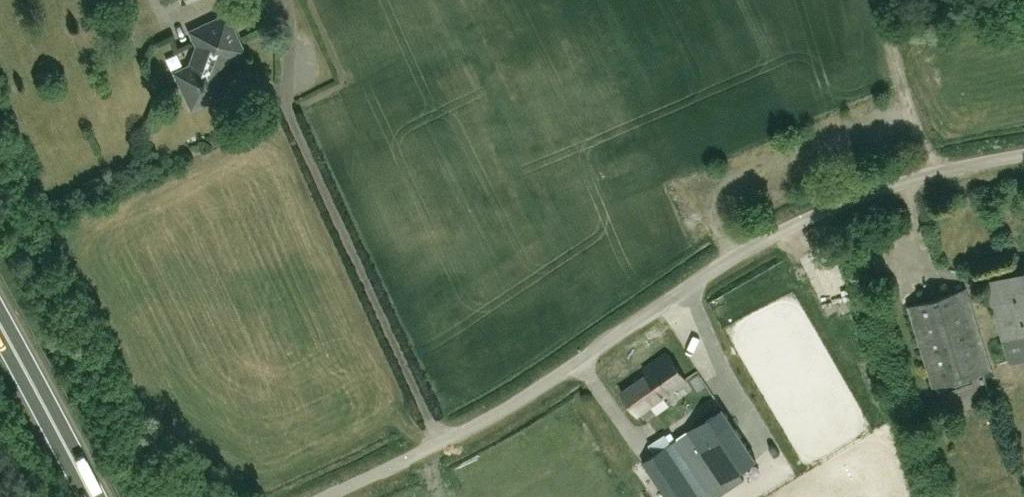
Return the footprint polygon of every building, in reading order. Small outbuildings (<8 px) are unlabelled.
[(191,65),(177,71),(193,106),(224,92),(219,81),(228,55),(243,49),(227,14),(192,30),(199,44),(191,65)] [(1010,362),(1023,358),(1023,270),(985,282),(1010,362)] [(929,299),(909,306),(934,386),(991,368),(966,288),(946,294),(944,289),(928,294),(929,299)] [(767,332),(770,348),(790,345),(787,328),(767,332)] [(638,412),(688,378),(668,350),(645,366),(649,371),(622,389),(638,412)] [(761,404),(770,420),(822,389),(804,360),(769,381),(777,394),(761,404)] [(756,457),(722,408),(689,430),(723,480),(756,457)] [(701,492),(711,486),(678,436),(668,442),(701,492)] [(700,494),(666,443),(643,459),(668,496),(696,496),(700,494)]
